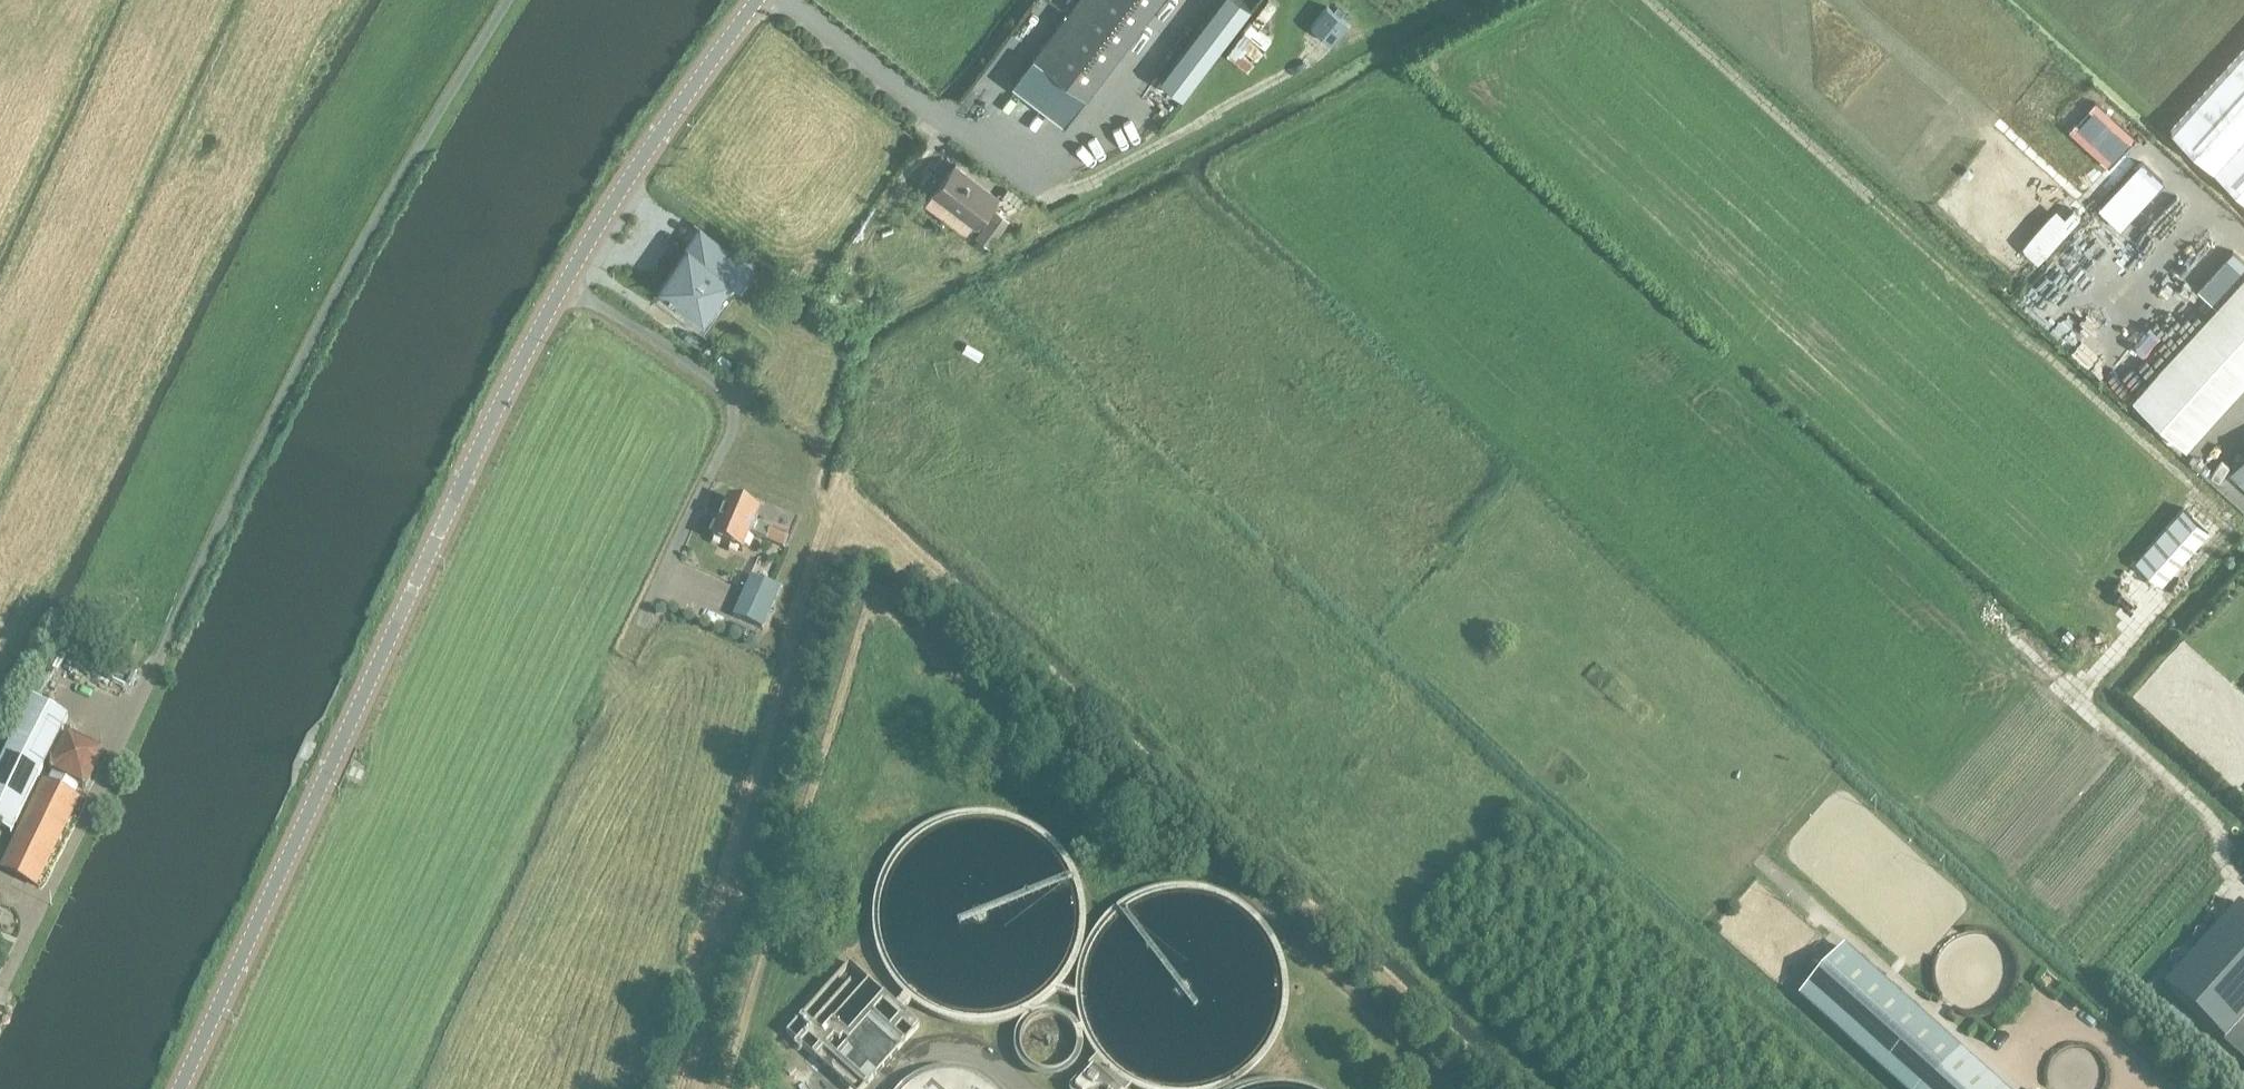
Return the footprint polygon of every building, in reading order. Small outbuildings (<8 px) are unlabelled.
[(1015,86),(1067,125),(1091,92),(1159,0),(1079,0),(1039,54),(1015,86)] [(1252,2),(1248,0),(1217,0),(1162,77),(1186,94),(1252,2)] [(1327,6),(1311,26),(1331,42),(1348,22),(1327,6)] [(2175,133),(2243,197),(2243,49),(2170,129),(2175,133)] [(998,196),(955,163),(925,202),(940,213),(948,203),(976,224),(998,196)] [(997,205),(976,230),(990,242),(1011,216),(997,205)] [(740,284),(753,264),(713,236),(700,254),(689,246),(663,283),(704,311),(729,276),(740,284)] [(2225,261),(2212,274),(2207,270),(2189,288),(2205,303),(2235,271),(2225,261)] [(2143,408),(2186,447),(2243,384),(2243,273),(2131,397),(2143,408)] [(2236,469),(2243,477),(2243,460),(2236,469)] [(783,547),(788,534),(772,527),(771,529),(755,522),(759,512),(729,499),(712,538),(742,552),(750,533),(783,547)] [(2166,581),(2212,527),(2183,503),(2137,557),(2166,581)] [(762,629),(780,587),(751,575),(733,616),(762,629)] [(3,844),(39,777),(38,777),(67,716),(32,699),(2,759),(5,761),(0,770),(0,843),(3,844)] [(68,733),(50,769),(53,771),(48,782),(43,780),(0,869),(38,886),(81,798),(76,795),(81,785),(86,787),(103,751),(68,733)] [(2175,977),(2165,988),(2225,1041),(2243,1020),(2243,910),(2239,905),(2175,977)] [(1799,997),(1902,1088),(2001,1088),(1960,1052),(1844,947),(1799,997)] [(849,963),(787,1033),(850,1088),(863,1088),(920,1026),(849,963)] [(1085,1050),(1086,1043),(1085,1037),(1084,1031),(1081,1025),(1077,1020),(1071,1014),(1066,1011),(1060,1009),(1053,1008),(1046,1008),(1040,1010),(1034,1012),(1028,1017),(1023,1022),(1019,1028),(1017,1035),(1016,1042),(1016,1049),(1017,1054),(1021,1061),(1025,1067),(1030,1072),(1036,1075),(1042,1077),(1048,1078),(1057,1078),(1064,1076),(1071,1072),(1075,1069),(1080,1063),(1083,1056),(1085,1050)] [(1068,1088),(1115,1088),(1089,1066),(1068,1088)] [(991,1084),(972,1075),(951,1073),(931,1075),(914,1082),(906,1088),(997,1088),(991,1084)]
